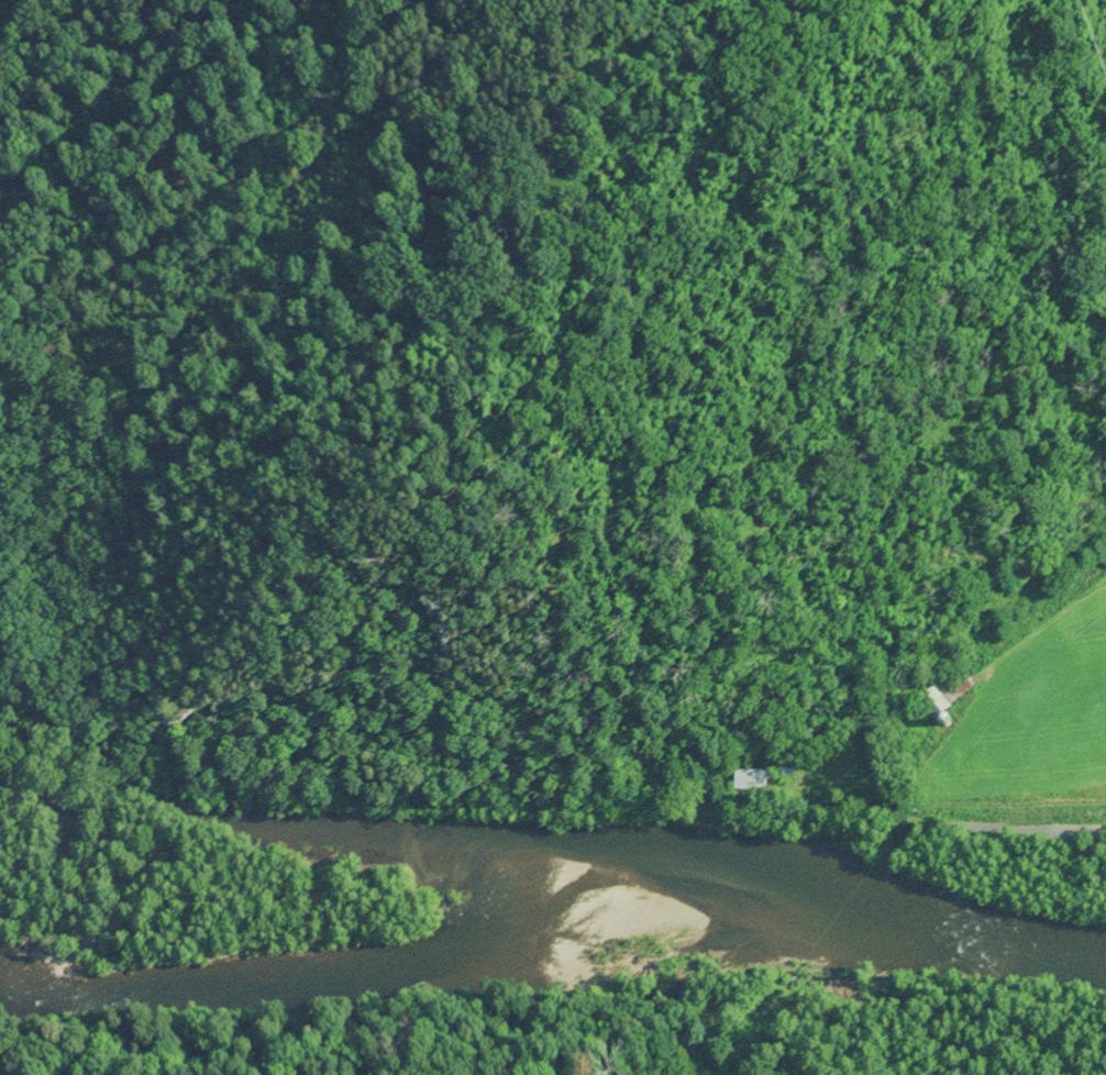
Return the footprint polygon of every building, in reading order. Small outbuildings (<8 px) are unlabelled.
[(923,700),(939,720),(979,688),(963,668),(923,700)] [(771,791),(771,770),(739,770),(739,791),(771,791)]
